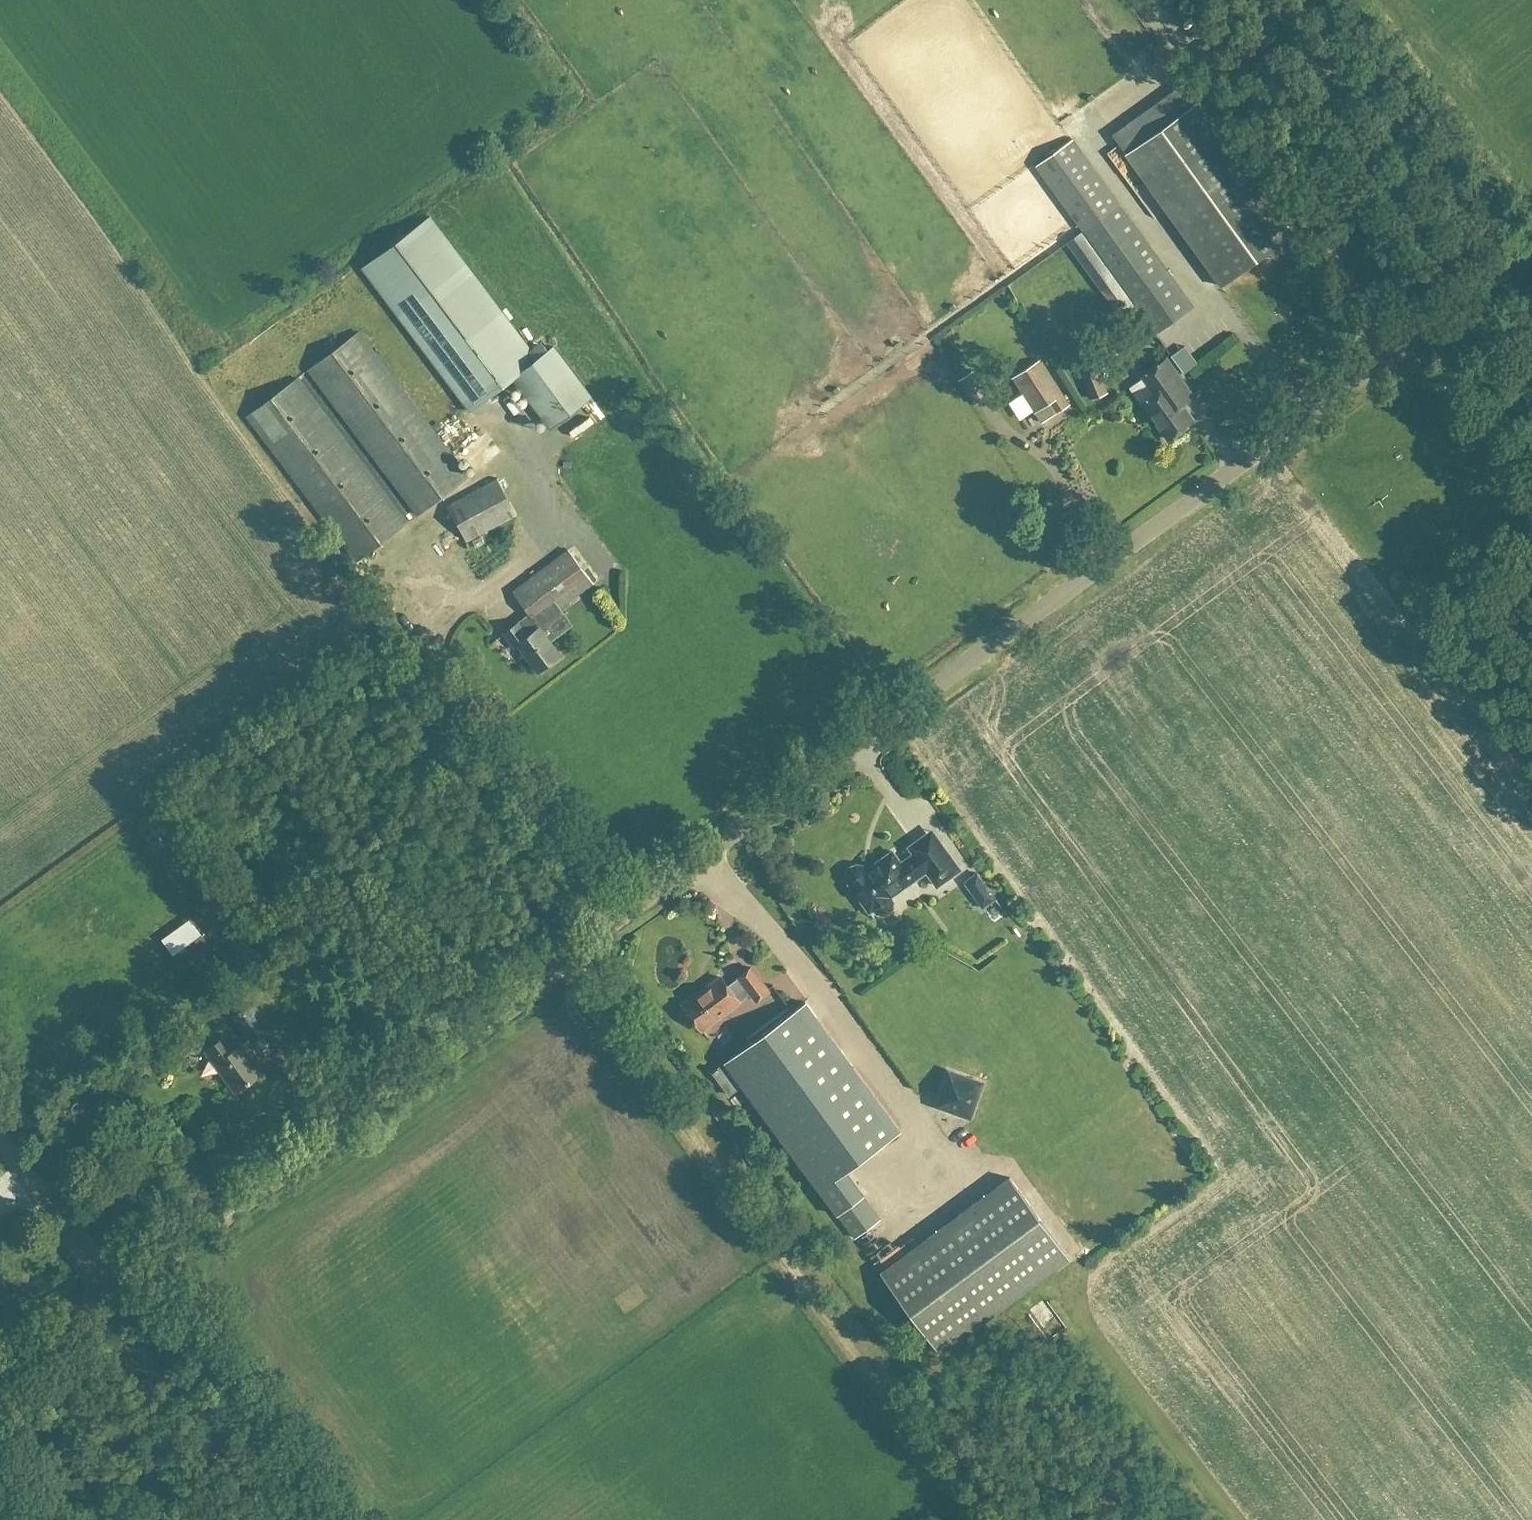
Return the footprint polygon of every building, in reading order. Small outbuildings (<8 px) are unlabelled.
[(1293,235),(1196,101),(1124,152),(1222,287),(1268,253),(1276,264),(1283,259),(1276,248),(1293,235)] [(1036,167),(1083,231),(1157,334),(1194,307),(1073,140),(1036,167)] [(430,217),(361,269),(470,412),(512,380),(549,428),(590,396),(554,349),(538,361),(430,217)] [(1067,242),(1124,320),(1137,311),(1080,233),(1067,242)] [(417,518),(469,477),(360,332),(306,371),(417,518)] [(1194,398),(1167,360),(1143,377),(1155,395),(1142,404),(1168,440),(1194,421),(1183,406),(1194,398)] [(1041,361),(1013,378),(1042,423),(1069,405),(1041,361)] [(1091,400),(1108,394),(1095,363),(1079,370),(1091,400)] [(974,372),(960,381),(975,405),(989,395),(974,372)] [(356,563),(408,523),(298,378),(245,418),(356,563)] [(516,515),(497,480),(445,507),(465,543),(516,515)] [(559,610),(593,584),(568,551),(512,592),(529,615),(504,634),(513,647),(517,645),(538,672),(560,656),(540,629),(561,613),(559,610)] [(848,873),(847,878),(849,884),(870,913),(873,911),(878,915),(884,916),(890,914),(894,909),(895,903),(893,897),(927,872),(938,887),(960,871),(931,831),(908,847),(913,854),(900,863),(893,852),(867,871),(862,867),(857,866),(851,868),(848,873)] [(973,897),(986,887),(976,874),(963,883),(973,897)] [(193,918),(166,936),(175,951),(202,933),(193,918)] [(211,951),(200,936),(173,956),(184,971),(211,951)] [(740,1002),(751,994),(757,1002),(770,992),(752,968),(740,978),(741,980),(730,989),(722,978),(684,1006),(686,1008),(683,1014),(684,1019),(687,1024),(692,1026),(698,1024),(703,1032),(741,1003),(740,1002)] [(726,1063),(839,1216),(857,1239),(882,1221),(864,1197),(865,1197),(847,1173),(901,1132),(806,1004),(726,1063)] [(255,1063),(272,1050),(263,1037),(272,1030),(253,1006),(235,1020),(250,1040),(228,1056),(219,1044),(207,1052),(236,1093),(263,1073),(255,1063)] [(186,1036),(170,1047),(178,1059),(194,1048),(186,1036)] [(937,1106),(942,1108),(971,1119),(983,1085),(949,1072),(939,1101),(937,1106)] [(941,1355),(1070,1259),(1011,1179),(882,1274),(941,1355)] [(893,1241),(872,1253),(877,1261),(897,1249),(893,1241)]
